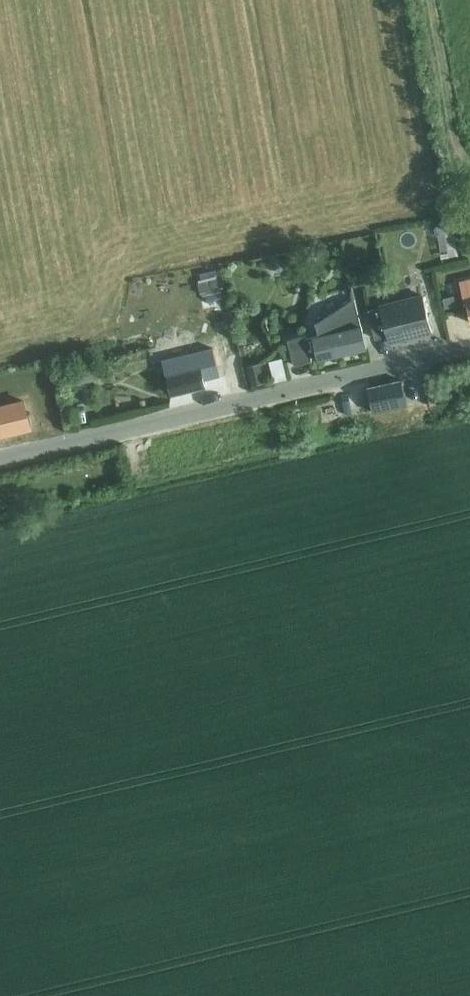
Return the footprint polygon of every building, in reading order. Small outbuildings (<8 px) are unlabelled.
[(305,335),(287,339),(293,364),(311,360),(310,356),(316,355),(317,359),(366,347),(352,287),(351,287),(353,297),(348,301),(346,299),(318,317),(319,319),(315,321),(318,335),(306,337),(305,335)] [(387,341),(431,331),(422,294),(379,304),(379,305),(367,308),(374,337),(386,334),(387,341)] [(213,347),(163,360),(167,375),(166,375),(171,395),(205,387),(204,380),(220,376),(213,347)] [(366,387),(373,410),(405,403),(400,380),(366,387)] [(24,401),(0,406),(0,436),(30,428),(24,401)]
